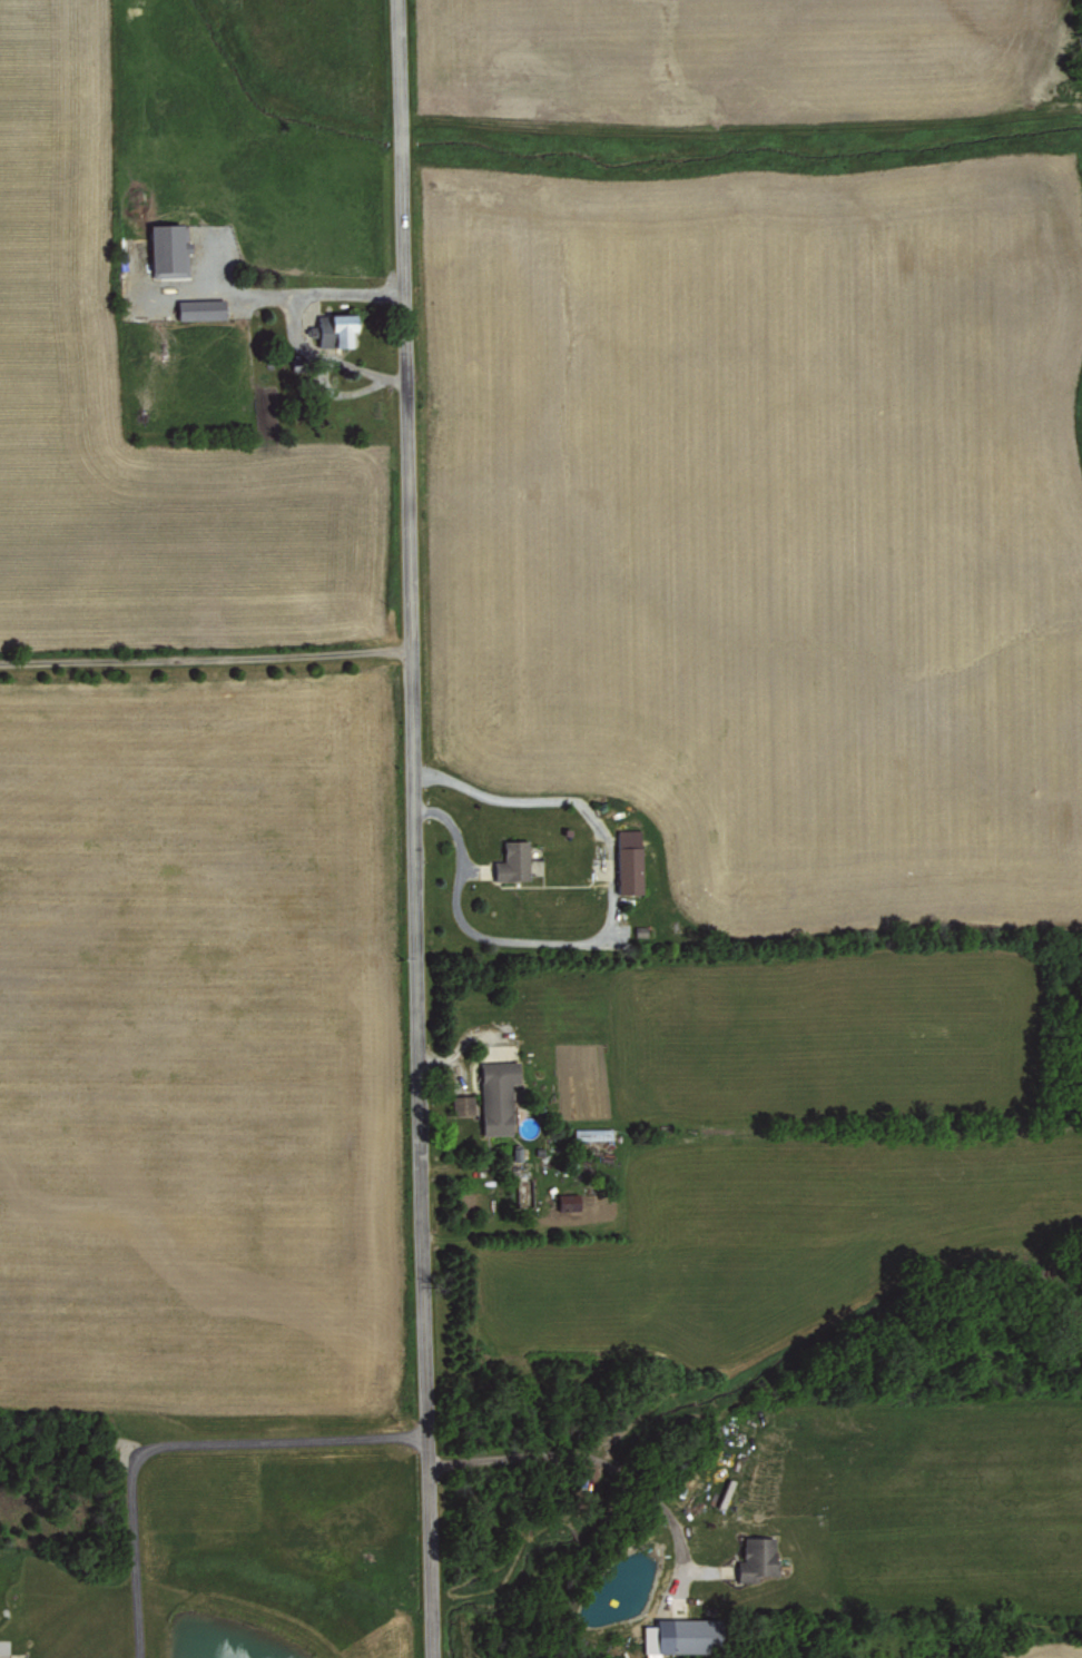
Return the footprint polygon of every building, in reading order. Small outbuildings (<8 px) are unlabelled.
[(190,275),(188,222),(150,223),(152,276),(190,275)] [(225,297),(178,299),(178,319),(226,318),(225,297)] [(333,347),(351,346),(350,331),(357,330),(356,312),(332,313),(333,347)] [(319,334),(331,334),(330,314),(319,314),(319,334)] [(643,893),(641,828),(618,829),(619,893),(643,893)] [(529,839),(504,840),(504,860),(495,860),(495,880),(529,879),(529,839)] [(513,1134),(512,1082),(520,1082),(520,1061),(481,1061),(483,1134),(513,1134)] [(473,1114),(474,1095),(454,1094),(453,1113),(473,1114)] [(612,1128),(574,1128),(574,1139),(612,1139),(612,1128)] [(579,1192),(558,1194),(559,1212),(580,1211),(579,1192)] [(722,1616),(656,1617),(656,1623),(643,1623),(643,1651),(722,1650),(722,1616)]
